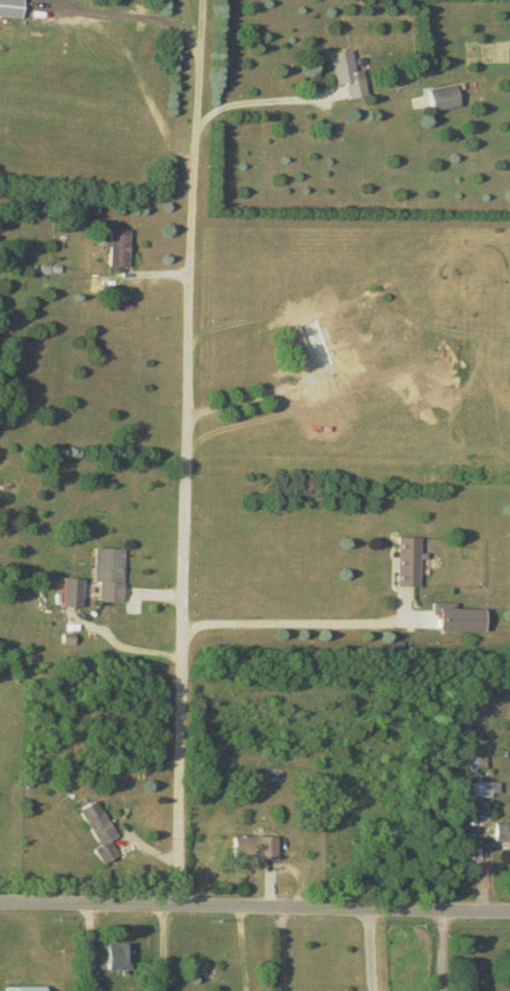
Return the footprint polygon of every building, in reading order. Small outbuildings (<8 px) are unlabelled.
[(22,0),(0,0),(0,17),(21,19),(22,0)] [(362,69),(354,70),(351,50),(330,53),(337,100),(366,96),(362,69)] [(458,106),(454,85),(428,90),(432,111),(458,106)] [(129,230),(110,230),(110,267),(129,267),(129,230)] [(333,365),(318,319),(300,325),(314,371),(333,365)] [(398,587),(419,587),(419,538),(398,538),(398,587)] [(94,583),(123,584),(124,549),(95,549),(94,583)] [(63,606),(80,606),(80,581),(63,581),(63,606)] [(468,796),(500,796),(500,782),(468,782),(468,796)] [(106,863),(118,856),(110,841),(117,838),(97,799),(77,809),(106,863)] [(495,823),(495,842),(509,842),(509,823),(495,823)] [(277,836),(233,836),(233,859),(277,859),(277,836)] [(129,943),(105,943),(105,970),(129,970),(129,943)]
